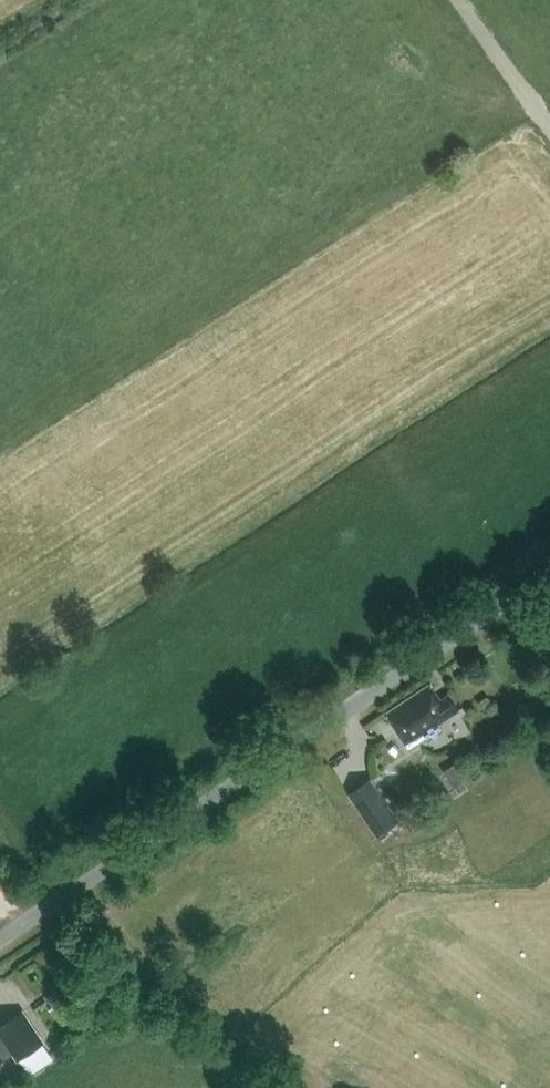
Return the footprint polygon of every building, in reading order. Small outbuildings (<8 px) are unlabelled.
[(442,728),(439,723),(459,710),(449,694),(441,699),(430,684),(387,713),(410,749),(442,728)] [(466,761),(445,771),(454,791),(475,782),(466,761)] [(371,778),(348,794),(376,837),(400,821),(371,778)] [(55,1021),(73,1010),(67,1001),(60,989),(47,998),(54,1009),(50,1012),(55,1021)] [(23,1012),(0,1027),(0,1064),(15,1054),(18,1059),(43,1043),(23,1012)]
